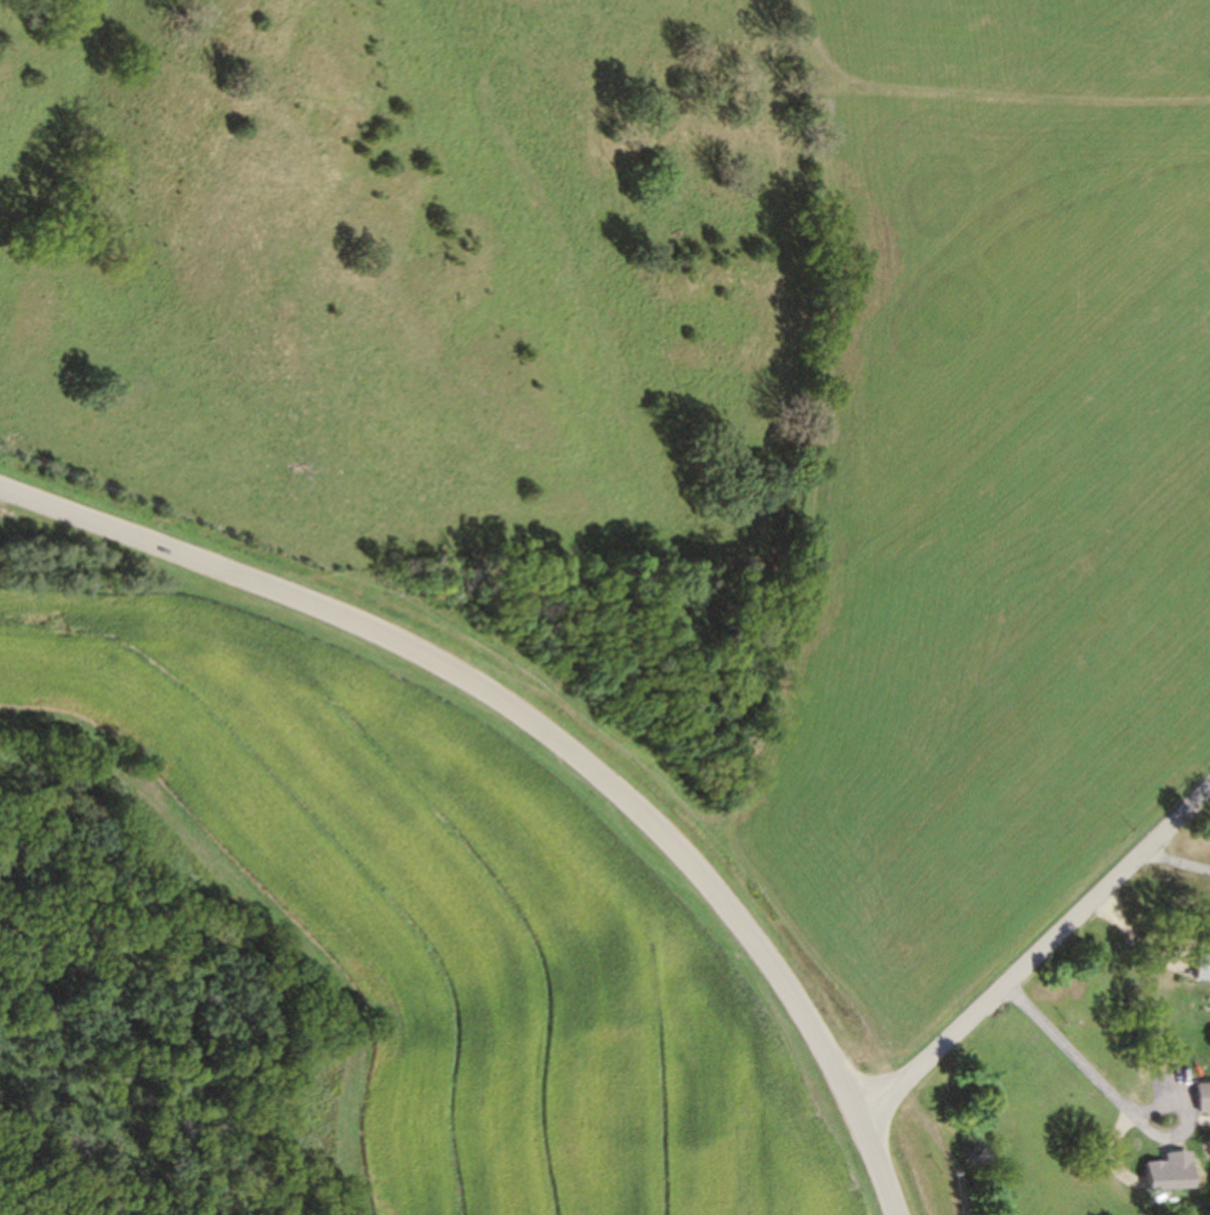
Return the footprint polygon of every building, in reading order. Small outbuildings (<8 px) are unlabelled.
[(1186,975),(1209,976),(1209,952),(1189,952),(1186,975)] [(1189,1084),(1209,1082),(1209,1112),(1192,1113),(1189,1084)]
